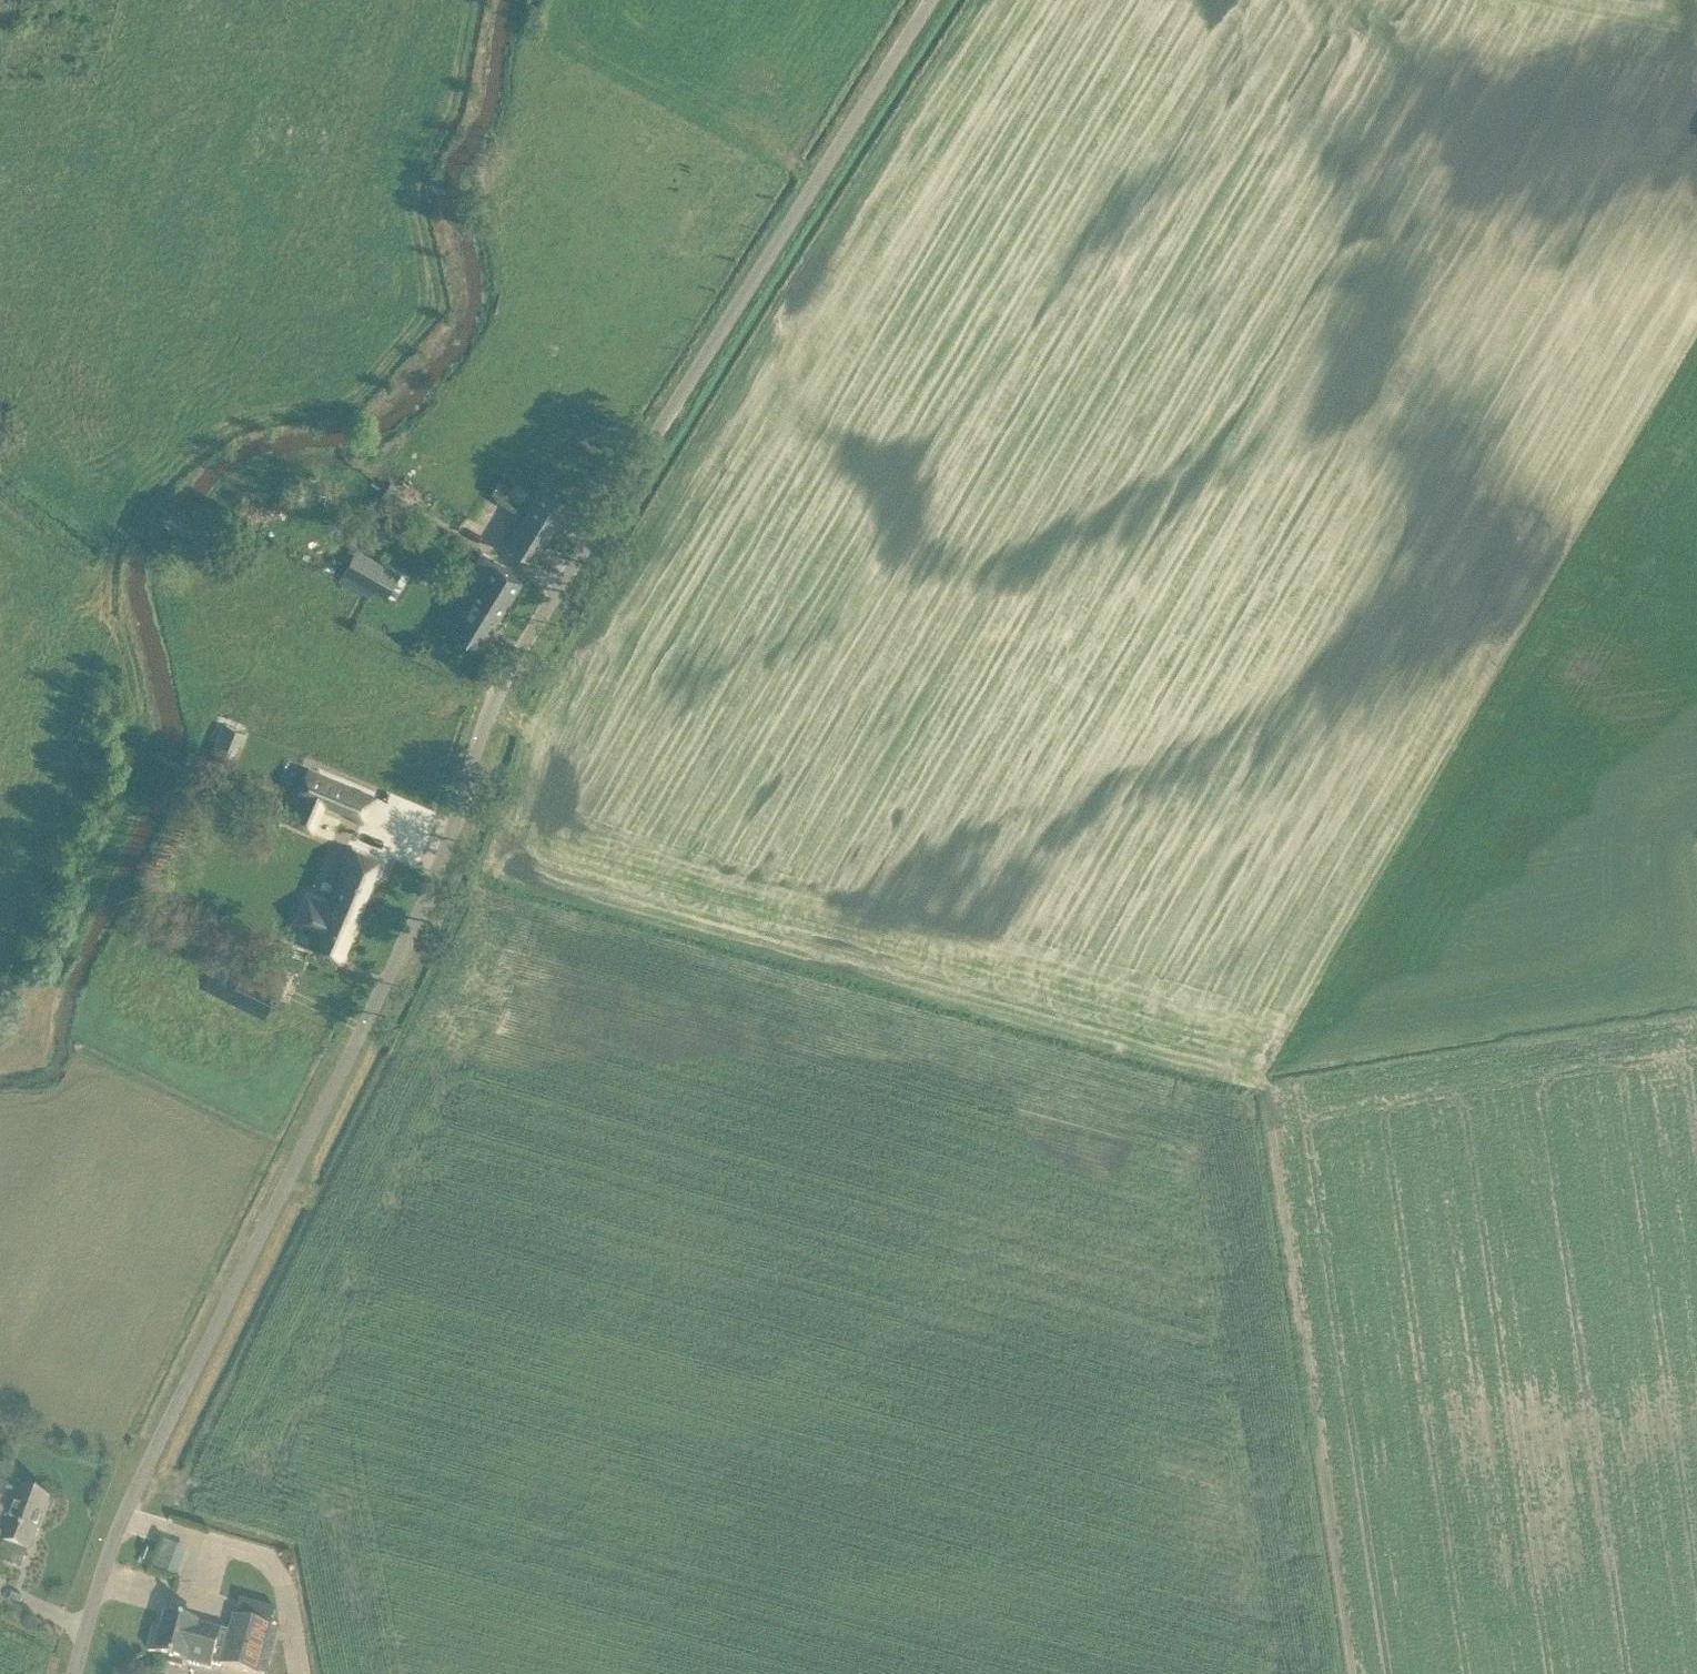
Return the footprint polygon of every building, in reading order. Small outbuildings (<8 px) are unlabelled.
[(500,479),(492,492),(502,499),(511,485),(500,479)] [(509,542),(516,546),(535,557),(569,501),(543,485),(509,542)] [(346,569),(385,590),(396,571),(357,549),(346,569)] [(441,620),(462,633),(481,644),(522,578),(481,554),(441,620)] [(218,731),(210,750),(229,758),(237,740),(238,740),(243,729),(222,720),(218,731)] [(352,786),(307,767),(297,792),(301,794),(290,819),(313,829),(324,804),(341,811),(352,786)] [(342,956),(384,858),(352,845),(311,943),(342,956)] [(250,958),(237,983),(272,1002),(277,993),(286,977),(283,976),(260,963),(250,958)] [(21,1493),(21,1495),(6,1489),(7,1487),(0,1485),(0,1525),(8,1528),(2,1544),(29,1554),(48,1503),(21,1493)] [(161,1541),(153,1570),(176,1576),(183,1547),(161,1541)] [(212,1664),(223,1667),(228,1650),(195,1640),(199,1626),(167,1617),(161,1639),(153,1637),(148,1654),(171,1660),(169,1666),(181,1669),(182,1663),(186,1664),(186,1663),(210,1670),(212,1664)] [(247,1673),(258,1673),(271,1628),(237,1618),(228,1650),(223,1667),(247,1673)]
